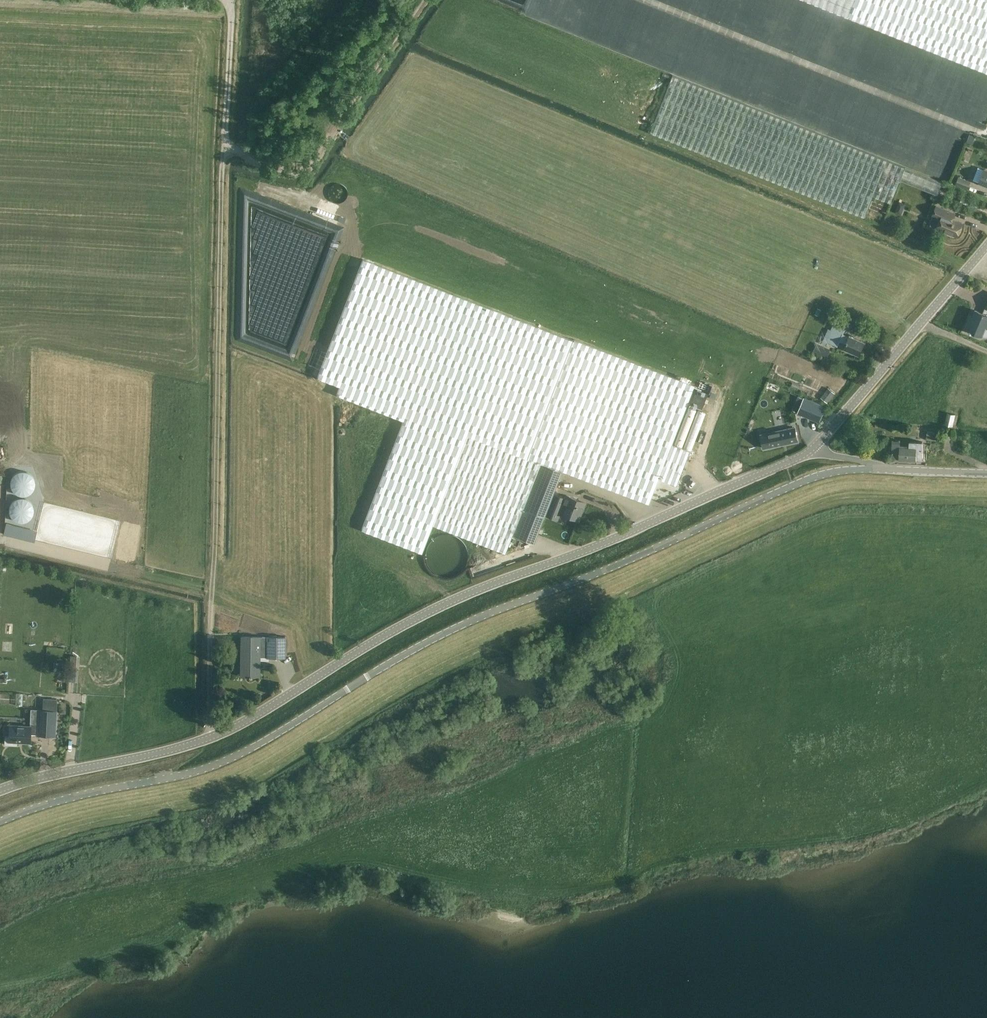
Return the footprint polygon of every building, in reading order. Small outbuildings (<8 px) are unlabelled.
[(986,73),(986,0),(805,0),(986,73)] [(650,132),(865,217),(873,196),(891,203),(900,180),(937,195),(942,182),(672,76),(650,132)] [(984,169),(978,184),(986,188),(986,171),(984,169)] [(956,176),(954,185),(967,187),(969,179),(956,176)] [(937,229),(957,237),(963,224),(947,217),(950,212),(937,207),(933,216),(930,223),(930,225),(937,228),(937,229)] [(317,376),(317,377),(339,386),(336,394),(403,420),(403,422),(361,530),(422,553),(433,525),(505,553),(512,535),(514,536),(534,544),(544,518),(544,516),(553,493),(562,471),(648,504),(658,479),(676,485),(689,451),(671,444),(694,386),(363,259),(327,352),(320,369),(317,376)] [(982,313),(975,311),(971,321),(969,321),(965,329),(986,338),(986,303),(982,313)] [(844,349),(859,355),(864,343),(850,336),(849,337),(843,334),(845,329),(833,324),(830,331),(827,330),(821,343),(826,345),(827,342),(837,346),(840,341),(846,344),(844,349)] [(813,352),(827,356),(830,347),(815,343),(813,352)] [(819,421),(825,406),(804,397),(798,412),(819,421)] [(780,430),(761,434),(764,448),(798,441),(795,427),(794,427),(793,421),(797,420),(795,409),(790,409),(791,411),(771,416),(773,425),(779,424),(780,430)] [(948,409),(944,424),(953,426),(956,410),(948,409)] [(927,431),(926,438),(935,439),(936,432),(927,431)] [(899,459),(922,460),(923,442),(909,441),(909,447),(900,447),(900,441),(893,441),(892,459),(899,459)] [(560,513),(579,520),(586,502),(566,495),(565,498),(559,496),(557,503),(563,505),(560,513)] [(270,637),(242,636),(241,677),(259,677),(259,655),(266,655),(266,658),(285,658),(286,637),(270,637)] [(14,651),(14,642),(3,641),(2,651),(14,651)] [(78,682),(79,657),(69,656),(68,682),(78,682)] [(38,710),(31,709),(30,726),(10,725),(9,736),(5,736),(4,744),(17,745),(17,742),(30,743),(30,734),(37,734),(37,735),(54,737),(57,699),(43,698),(42,710),(38,709),(38,710)]
